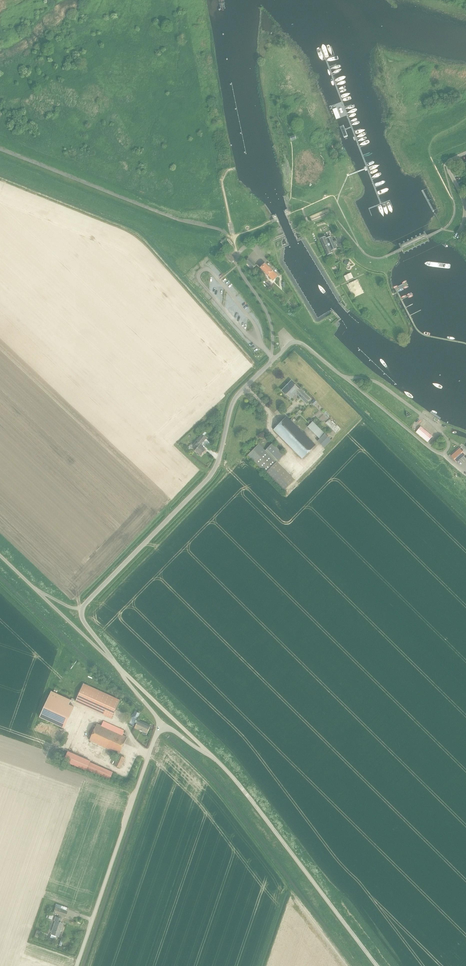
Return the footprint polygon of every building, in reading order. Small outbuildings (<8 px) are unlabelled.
[(320,239),(324,247),(337,241),(336,240),(333,241),(331,237),(327,239),(325,236),(320,239)] [(226,249),(227,248),(229,246),(233,244),(229,240),(226,238),(220,242),(226,249)] [(336,248),(334,244),(337,242),(337,241),(324,247),(328,255),(333,253),(332,250),(336,248)] [(223,247),(219,250),(232,263),(235,259),(223,247)] [(253,269),(256,265),(249,258),(245,261),(253,269)] [(273,281),(278,276),(265,263),(260,268),(273,281)] [(361,276),(353,279),(355,284),(362,282),(361,276)] [(296,393),(306,403),(311,399),(300,389),(292,381),(282,390),(291,399),(296,393)] [(286,417),(274,429),(303,458),(315,446),(286,417)] [(339,429),(333,424),(330,420),(326,423),(330,427),(336,433),(339,429)] [(417,431),(428,441),(432,436),(421,427),(417,431)] [(206,438),(204,436),(207,432),(204,429),(201,433),(202,434),(197,441),(198,442),(195,446),(197,448),(195,451),(201,456),(206,450),(200,445),(200,444),(201,445),(206,438)] [(325,434),(317,441),(324,448),(331,440),(325,434)] [(248,455),(266,473),(283,491),(295,480),(277,462),(284,455),(273,443),(265,451),(259,444),(248,455)] [(465,457),(457,449),(451,455),(459,463),(465,457)] [(112,718),(118,705),(120,700),(84,684),(76,702),(112,718)] [(52,691),(40,717),(65,728),(75,707),(69,704),(71,700),(52,691)] [(135,728),(143,731),(147,734),(151,726),(137,720),(140,713),(136,711),(133,718),(137,720),(135,723),(137,724),(135,728)] [(120,754),(127,737),(123,735),(125,731),(104,721),(102,725),(97,723),(90,740),(120,754)] [(68,751),(64,761),(87,771),(87,770),(110,780),(113,772),(90,762),(91,761),(68,751)] [(114,766),(116,766),(120,768),(125,758),(119,755),(114,766)] [(67,911),(55,907),(53,912),(65,917),(67,911)] [(62,919),(57,917),(56,917),(54,921),(55,921),(51,934),(58,937),(63,923),(61,922),(62,919)]
